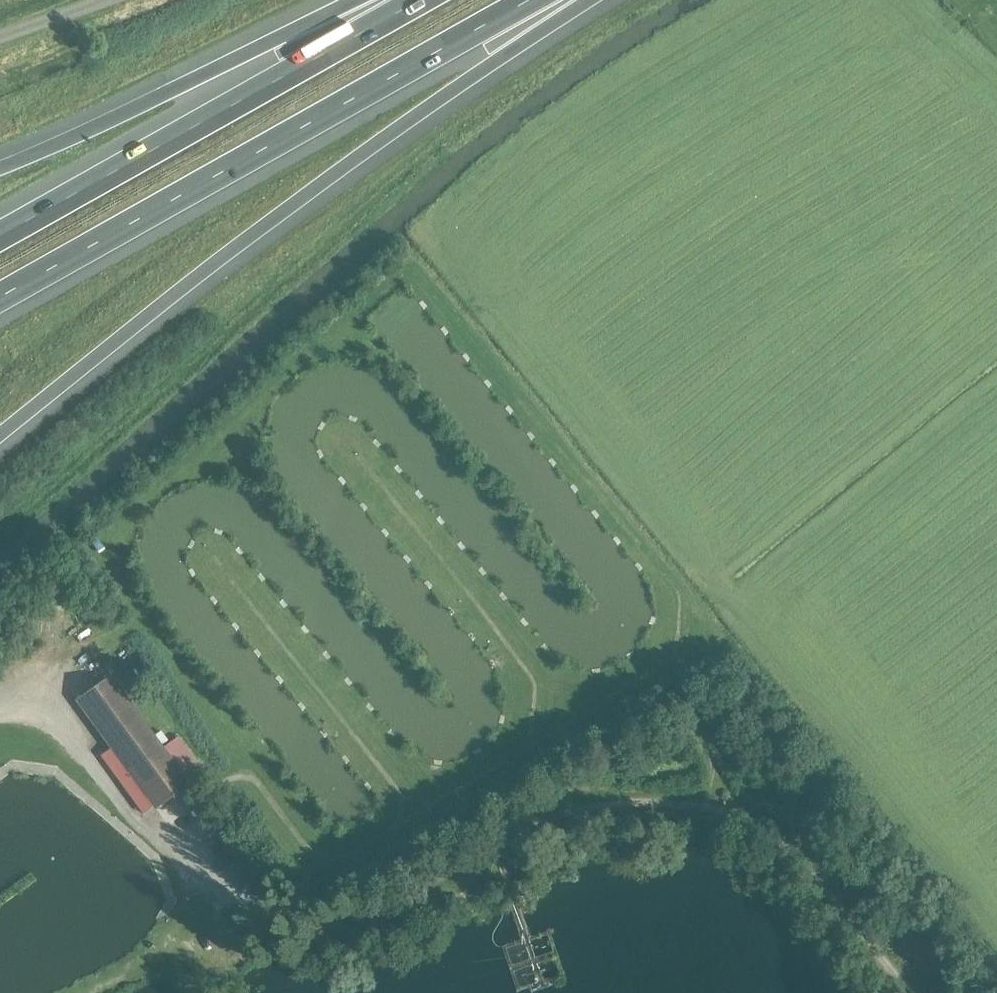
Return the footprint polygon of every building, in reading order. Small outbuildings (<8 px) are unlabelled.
[(113,678),(80,702),(156,808),(190,784),(113,678)]
